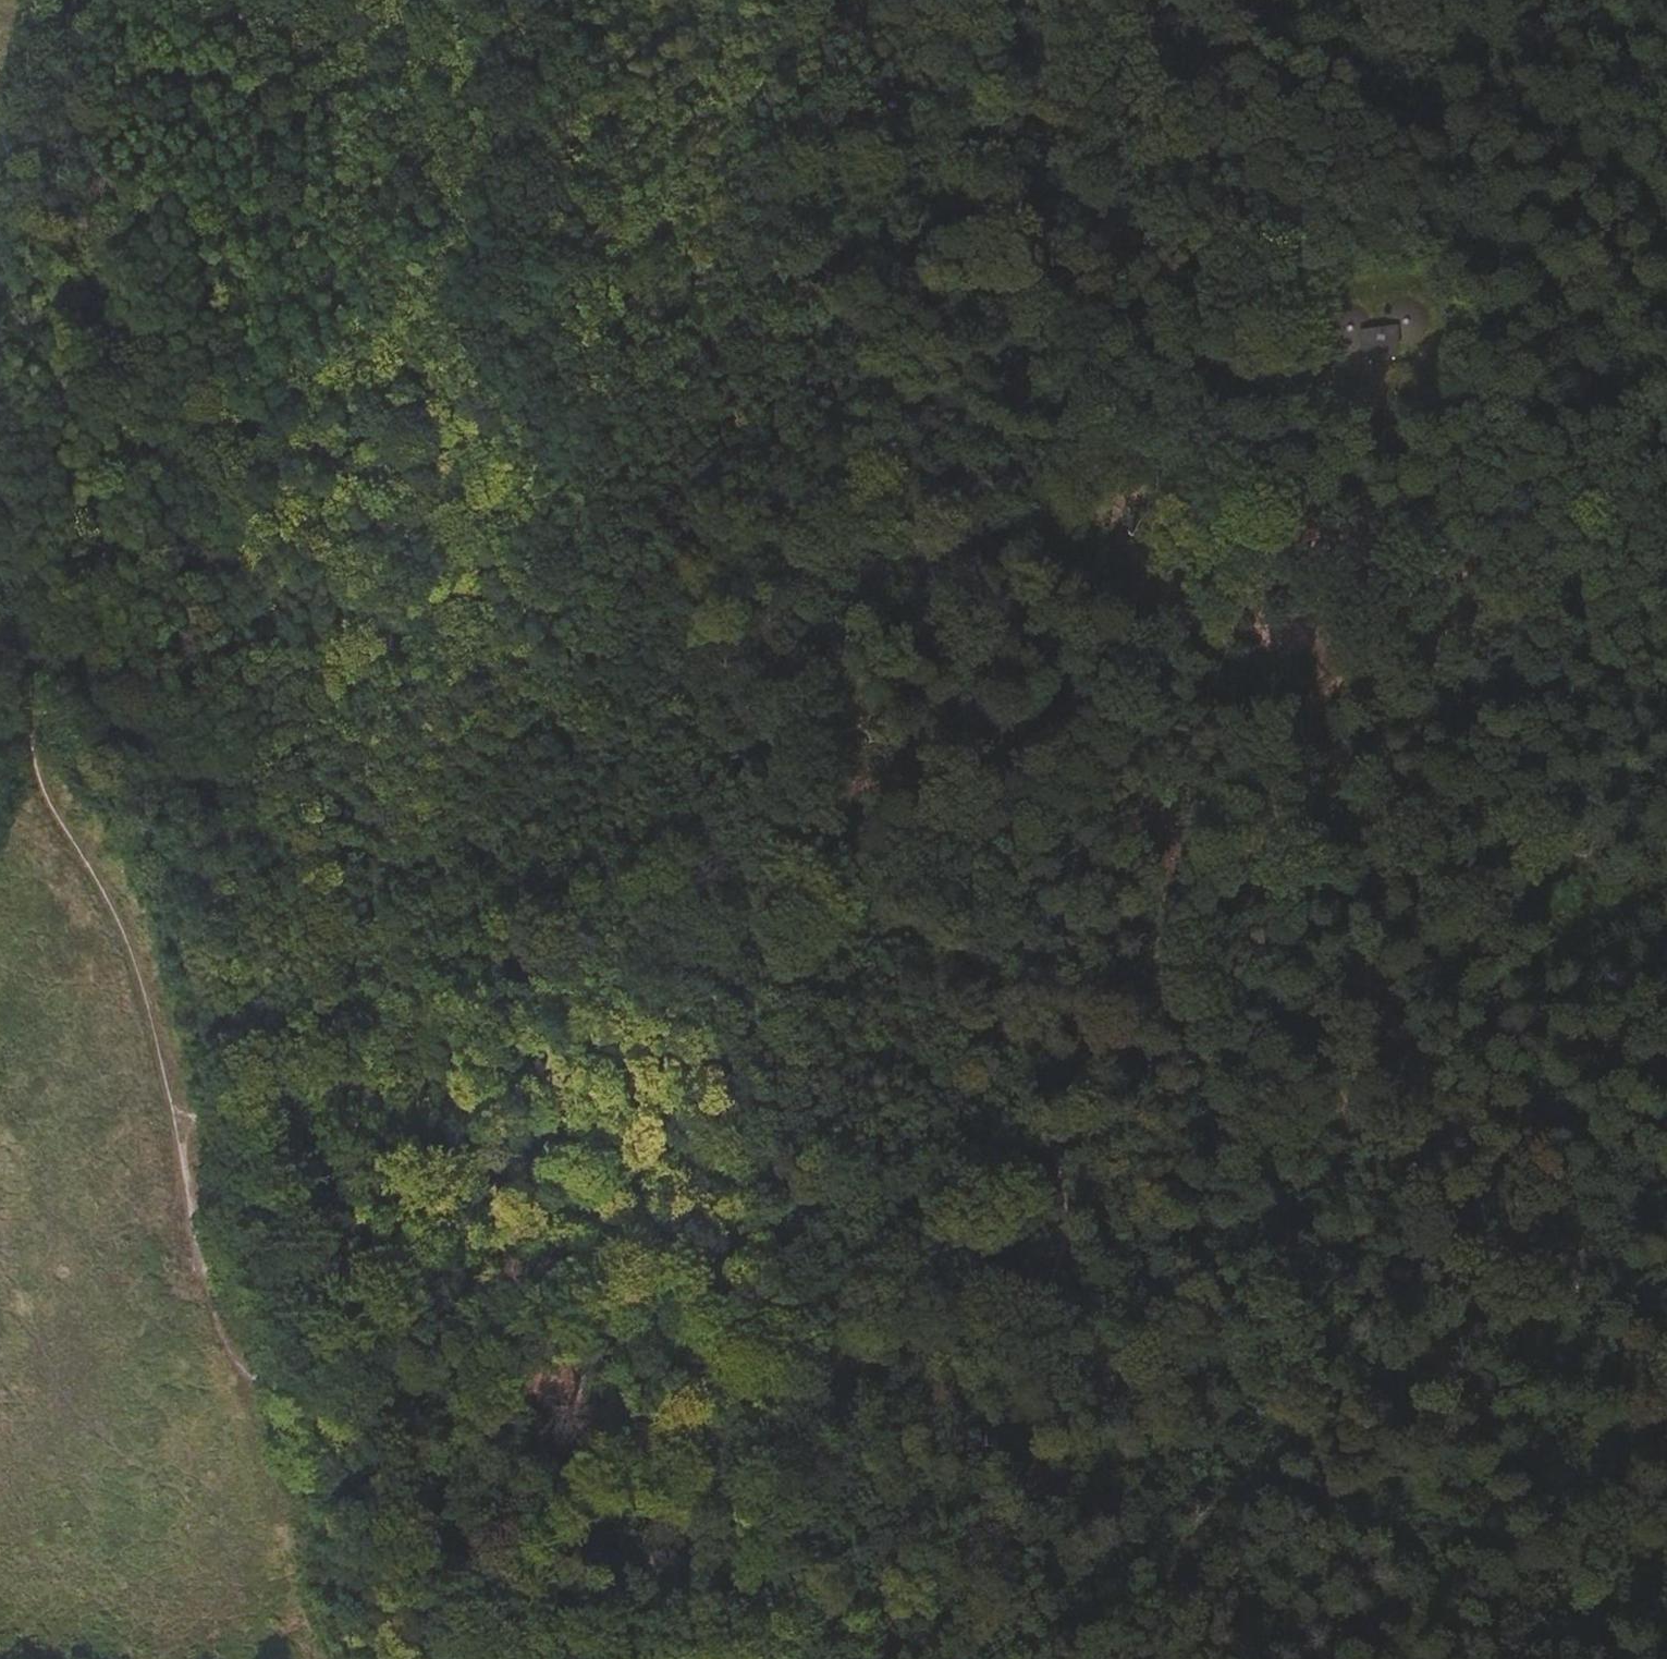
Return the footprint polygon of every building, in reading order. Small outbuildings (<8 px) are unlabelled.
[(1338,301),(1339,352),(1395,350),(1395,342),(1421,342),(1420,299),(1338,301)]
